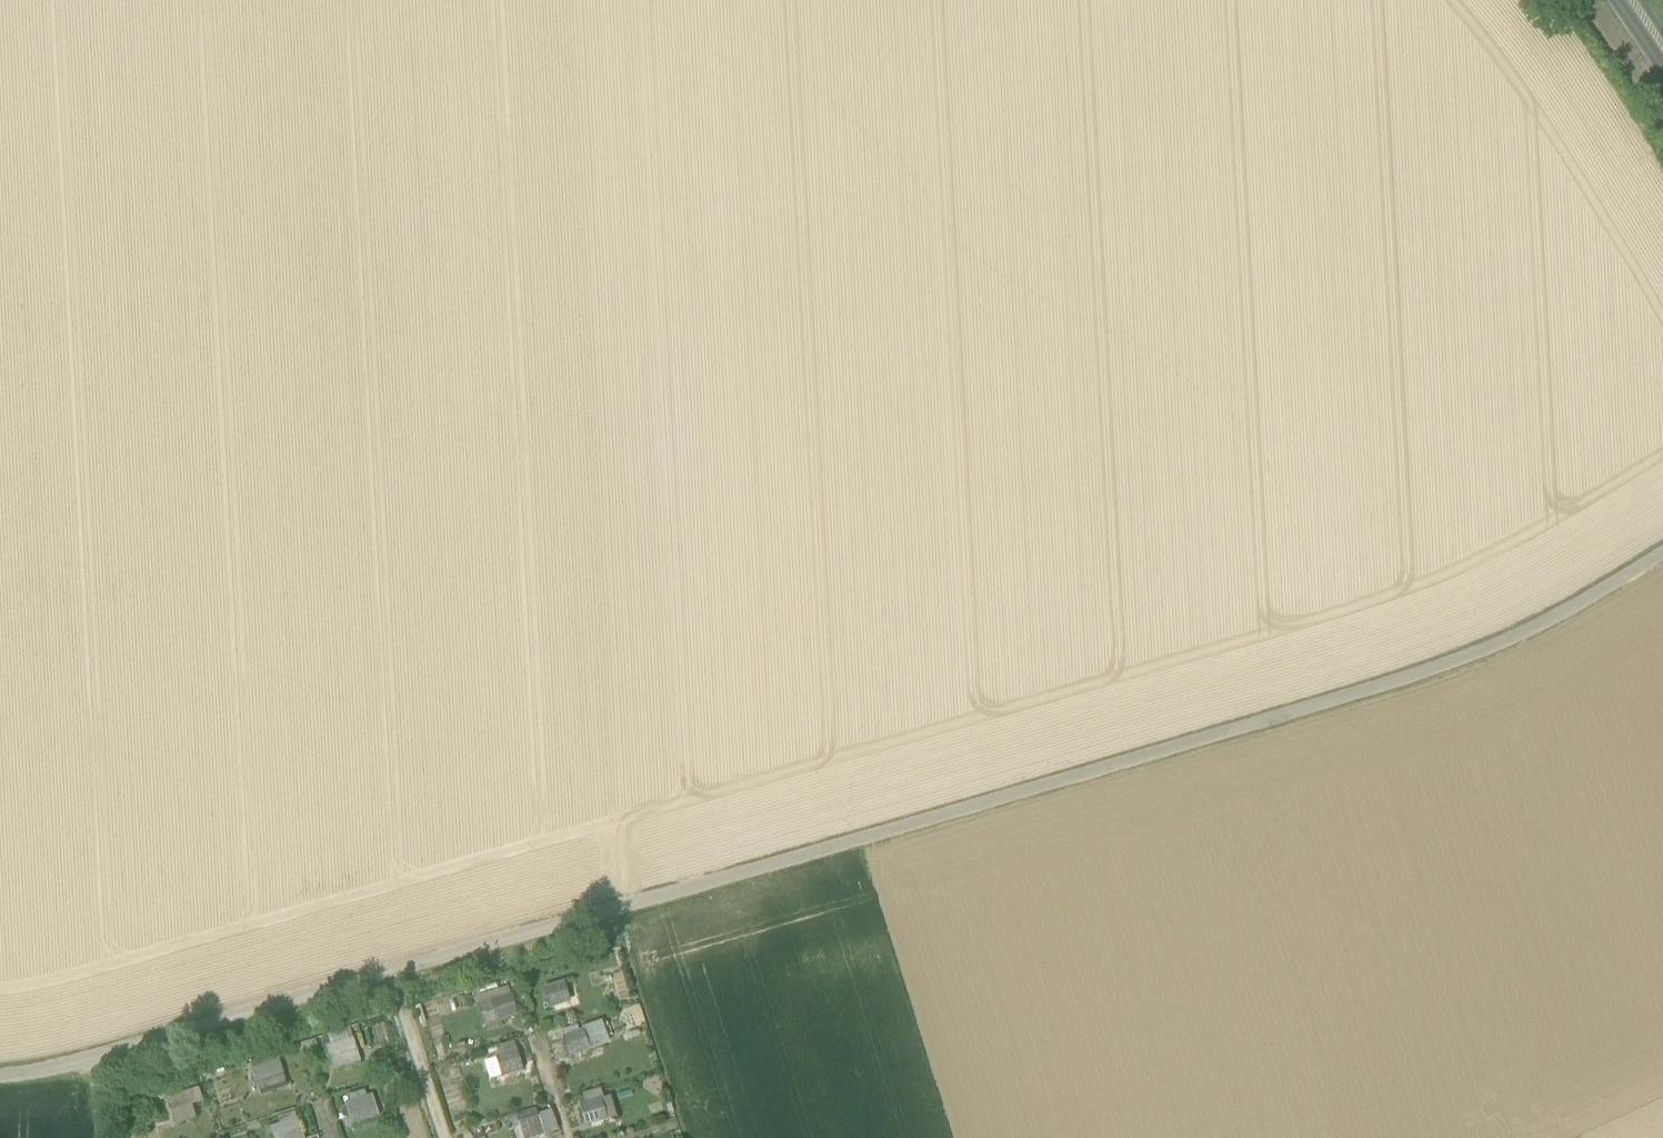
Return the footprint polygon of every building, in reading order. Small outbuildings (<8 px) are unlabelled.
[(541,988),(548,1008),(568,1002),(561,981),(541,988)] [(509,986),(475,993),(481,1023),(515,1016),(509,986)] [(565,1057),(609,1043),(601,1019),(557,1034),(565,1057)] [(333,1069),(360,1062),(351,1027),(324,1034),(333,1069)] [(499,1073),(519,1069),(513,1041),(493,1046),(499,1073)] [(257,1091),(285,1082),(279,1060),(250,1069),(257,1091)] [(341,1098),(350,1120),(376,1109),(367,1087),(341,1098)] [(171,1123),(195,1119),(192,1103),(201,1102),(199,1089),(166,1095),(171,1123)] [(610,1096),(601,1097),(600,1089),(577,1092),(582,1124),(614,1120),(610,1096)] [(520,1137),(533,1137),(557,1130),(551,1109),(514,1121),(520,1137)] [(295,1114),(268,1125),(273,1137),(304,1137),(295,1114)]
